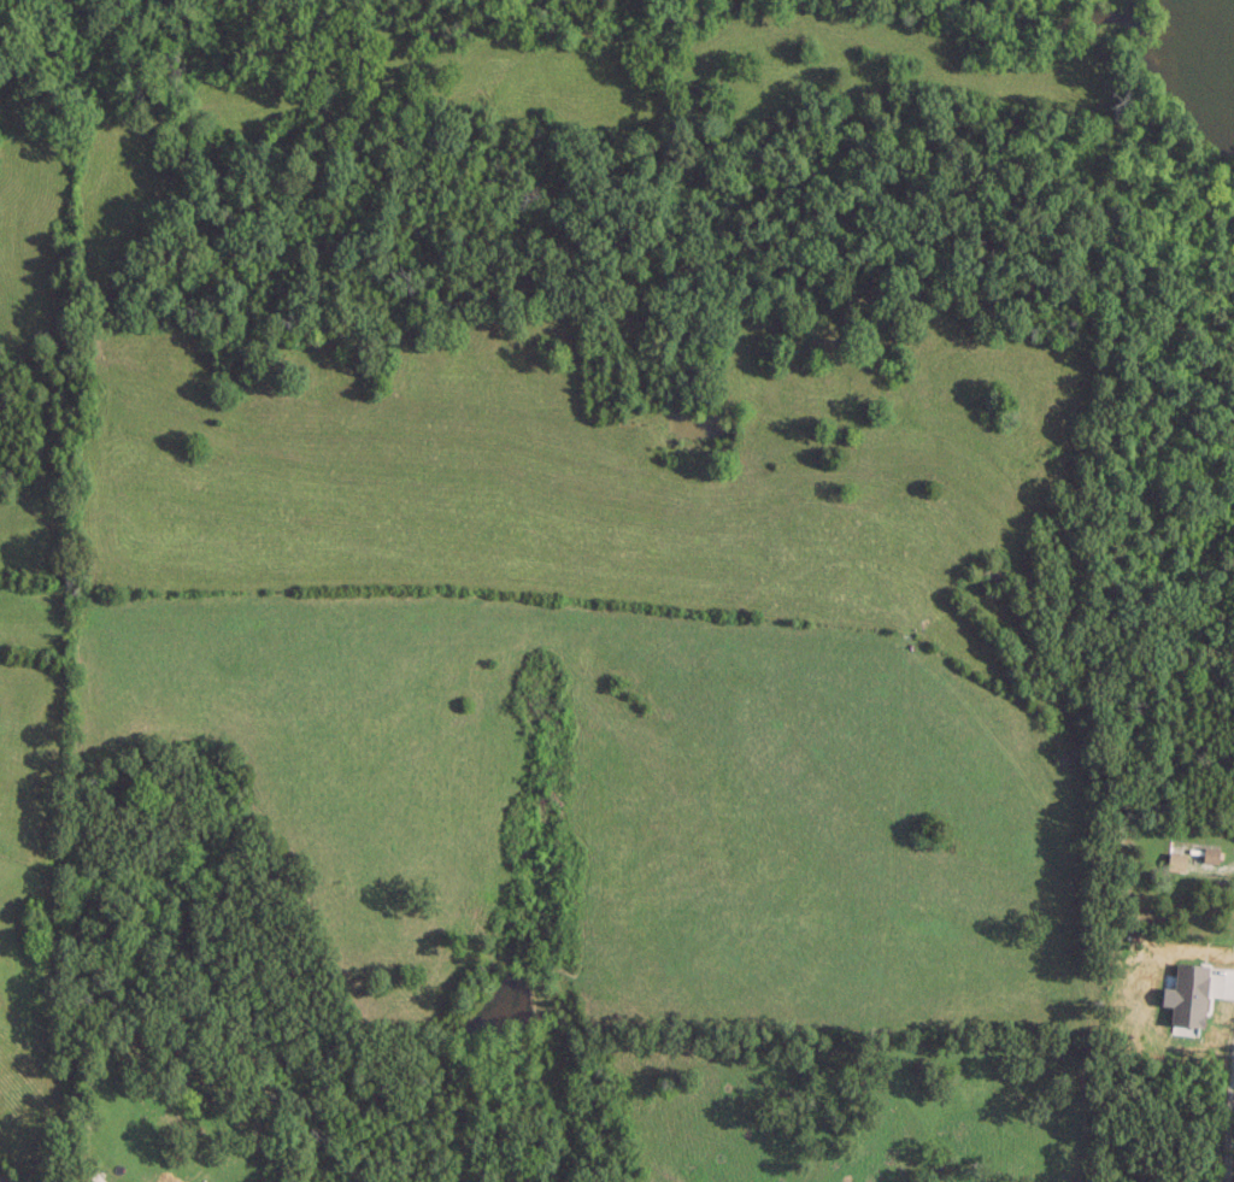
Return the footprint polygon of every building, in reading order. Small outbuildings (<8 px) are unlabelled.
[(1202,862),(1218,862),(1218,845),(1202,845),(1202,862)]
